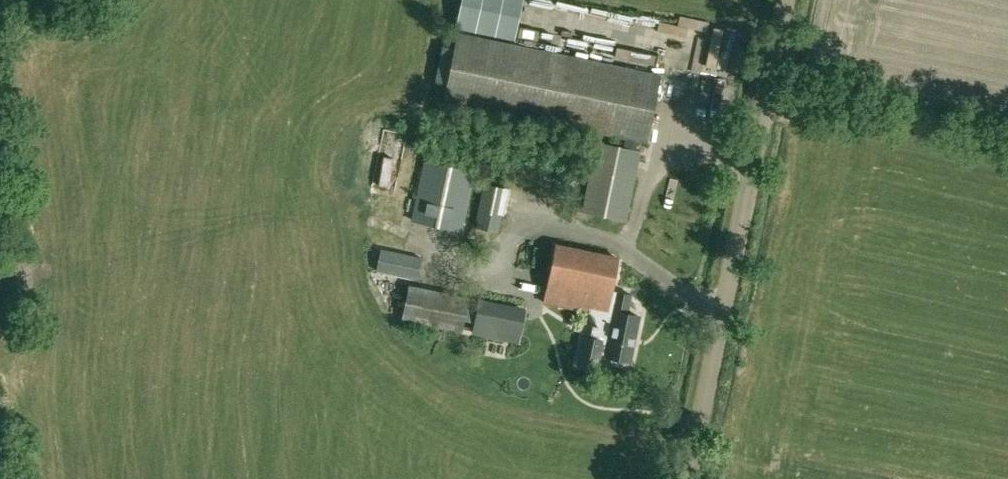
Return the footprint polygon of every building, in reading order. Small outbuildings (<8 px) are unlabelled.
[(583,211),(626,220),(640,151),(635,150),(637,139),(646,141),(660,75),(457,34),(444,99),(626,137),(624,147),(597,142),(583,211)] [(609,51),(610,37),(586,37),(586,51),(609,51)] [(395,177),(400,155),(386,152),(381,174),(395,177)] [(411,220),(462,232),(474,172),(423,160),(411,220)] [(478,227),(498,231),(507,187),(486,183),(478,227)] [(576,366),(597,370),(600,353),(610,356),(612,361),(622,363),(625,359),(629,359),(638,316),(628,314),(632,295),(611,291),(618,258),(555,245),(543,302),(602,314),(600,327),(591,325),(590,334),(581,333),(576,366)] [(376,270),(417,279),(422,258),(381,249),(376,270)] [(403,318),(462,330),(469,298),(409,286),(403,318)] [(471,332),(520,342),(526,310),(476,300),(471,332)]
